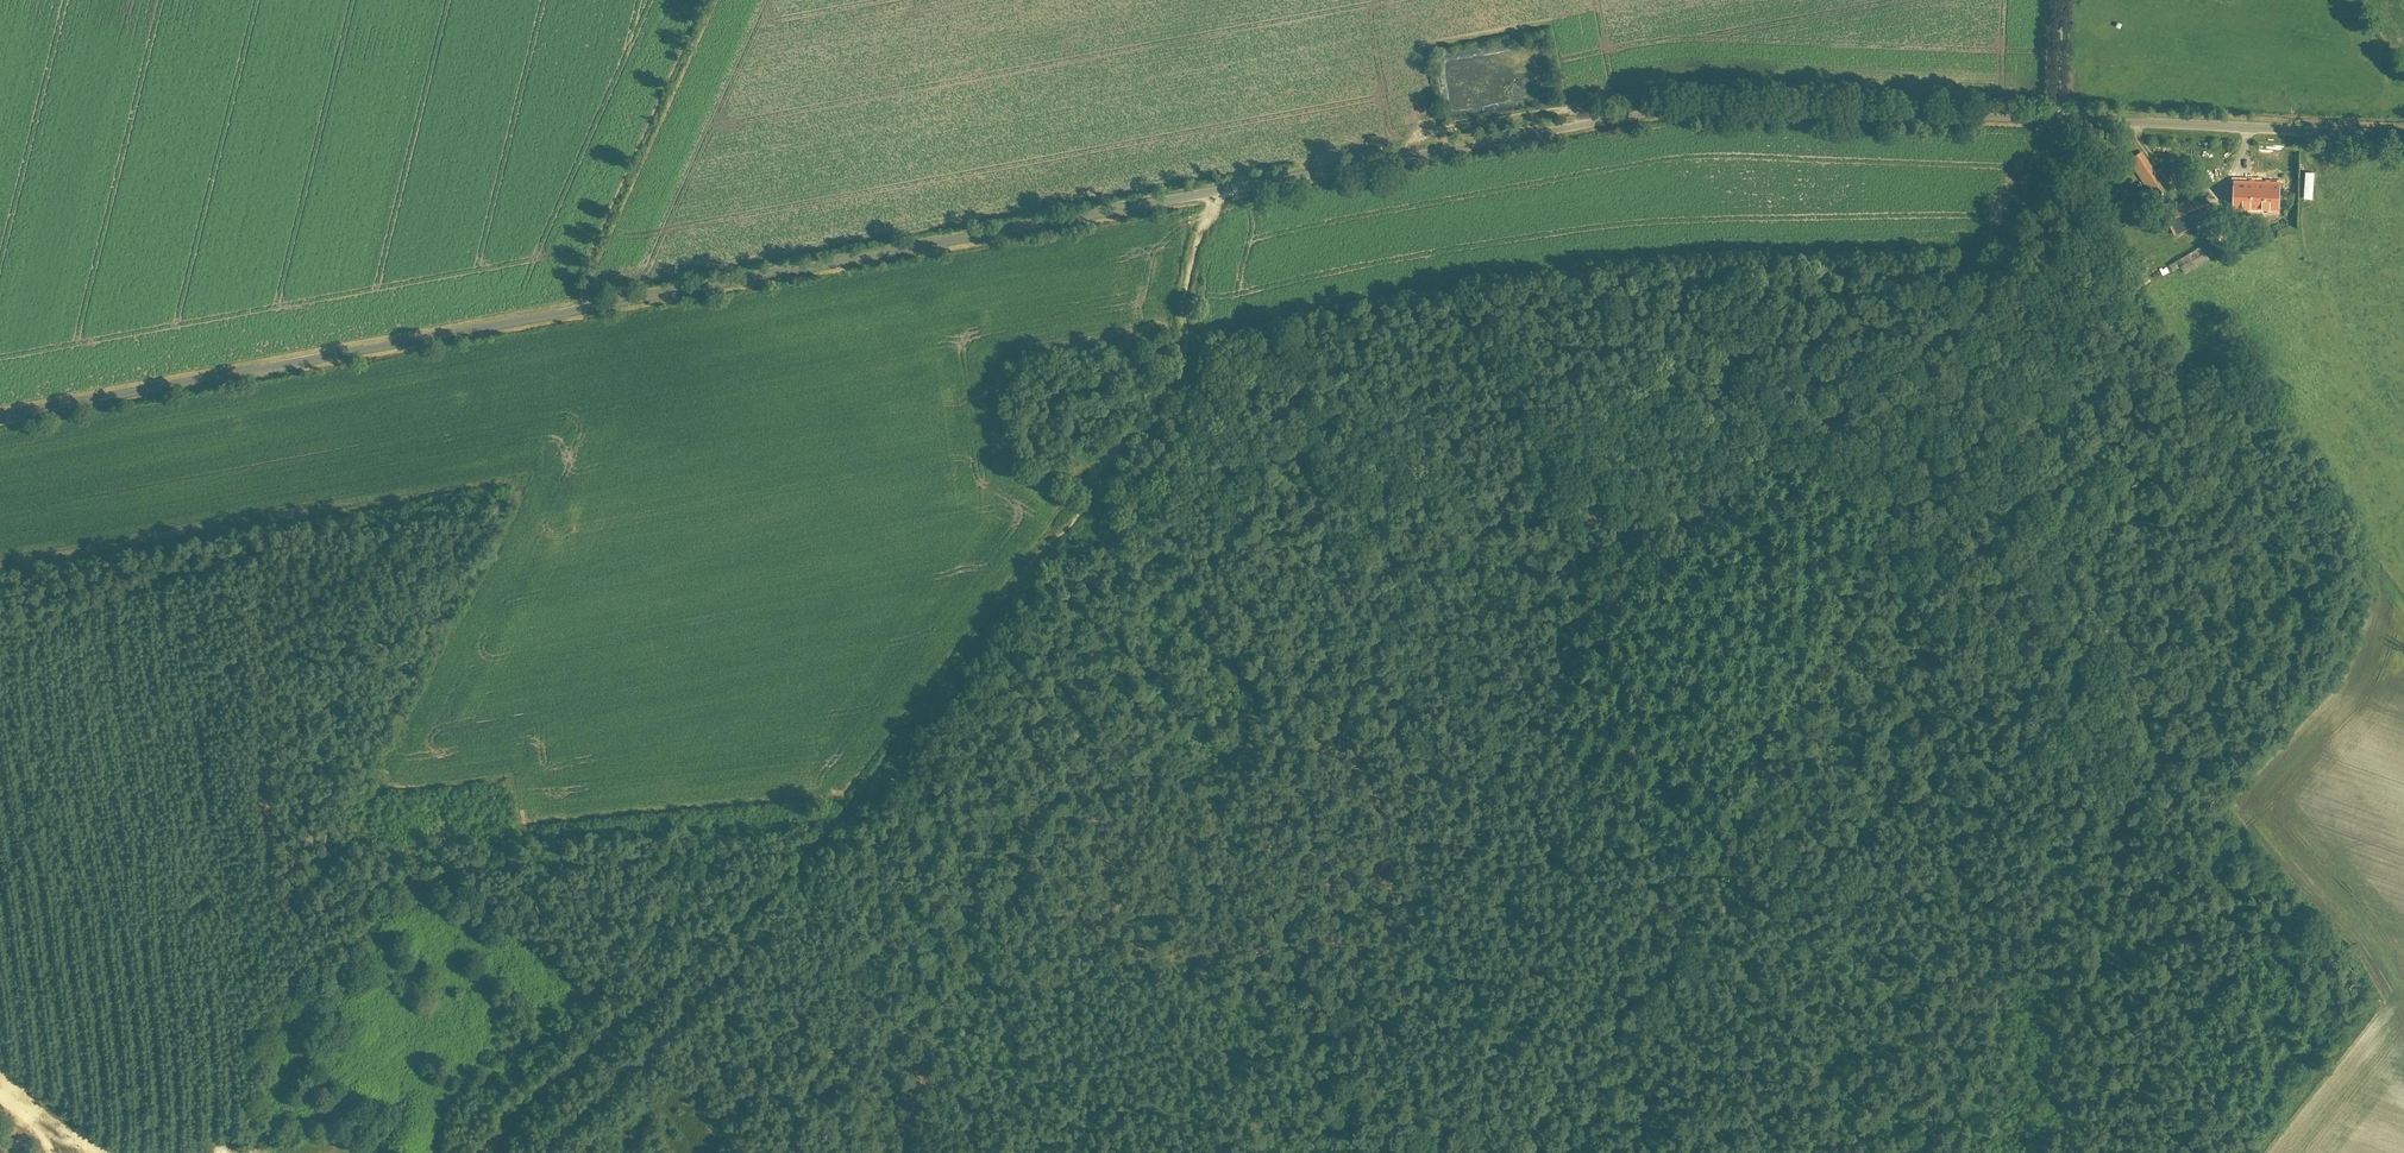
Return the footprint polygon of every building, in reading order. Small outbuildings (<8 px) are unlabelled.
[(2142,152),(2128,161),(2154,200),(2168,191),(2142,152)] [(2235,182),(2234,208),(2279,210),(2280,183),(2235,182)] [(2165,212),(2175,235),(2215,217),(2205,195),(2165,212)] [(2178,261),(2185,273),(2210,259),(2202,247),(2178,261)]
